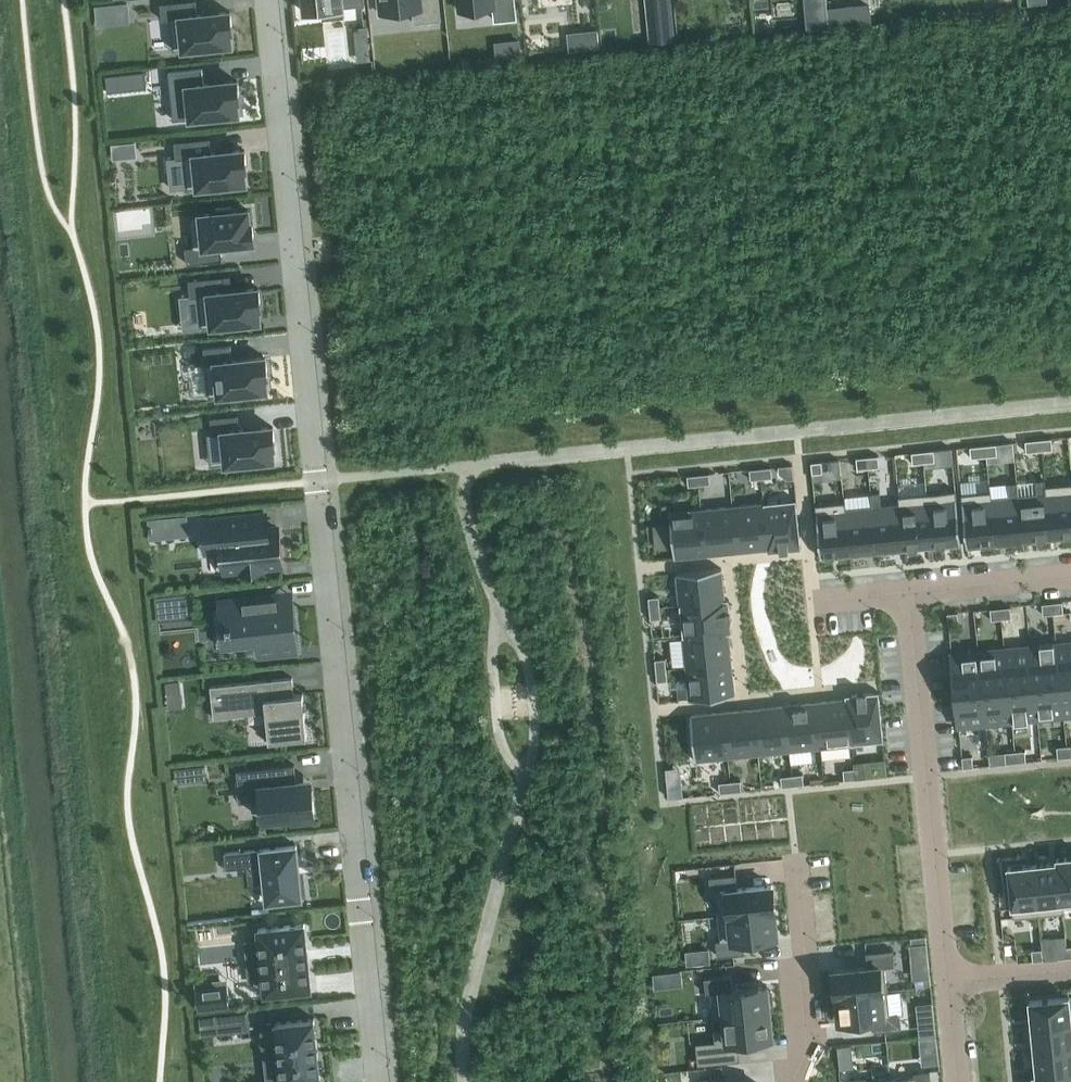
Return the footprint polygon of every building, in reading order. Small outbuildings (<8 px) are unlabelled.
[(160,3),(162,20),(170,19),(173,50),(199,47),(200,52),(215,50),(215,45),(231,44),(230,31),(232,30),(232,26),(230,11),(197,14),(195,0),(189,0),(160,3)] [(304,12),(321,10),(322,19),(344,17),(343,7),(365,4),(364,0),(303,0),(304,12)] [(380,13),(412,10),(413,23),(441,20),(439,0),(379,0),(380,13)] [(459,10),(495,6),(497,27),(517,25),(514,0),(458,0),(459,10)] [(647,10),(671,8),(670,0),(646,0),(647,10)] [(809,26),(826,24),(824,0),(806,0),(809,26)] [(128,1),(111,3),(114,24),(130,22),(128,1)] [(869,3),(827,7),(829,26),(829,28),(871,24),(869,3)] [(598,29),(578,31),(580,48),(599,46),(598,29)] [(519,39),(494,42),(496,58),(521,55),(519,39)] [(202,68),(175,71),(177,87),(187,86),(191,118),(206,116),(207,121),(222,119),(222,115),(238,113),(237,100),(239,100),(237,80),(204,84),(202,68)] [(105,74),(107,91),(147,87),(145,70),(105,74)] [(210,138),(175,141),(176,158),(184,157),(187,188),(213,185),(214,190),(229,188),(229,184),(245,182),(244,169),(246,169),(244,149),(211,153),(210,138)] [(135,142),(112,144),(113,158),(137,156),(135,142)] [(193,246),(185,247),(187,263),(222,260),(221,245),(254,241),(252,222),(249,222),(248,209),(232,211),(231,206),(216,208),(216,213),(190,215),(193,246)] [(224,276),(189,279),(190,296),(198,295),(201,326),(228,323),(228,328),(244,327),(243,322),(259,320),(258,307),(261,307),(259,288),(232,290),(225,291),(224,276)] [(231,345),(204,348),(208,395),(235,393),(235,397),(251,396),(250,391),(267,389),(265,376),(268,376),(266,357),(232,360),(231,345)] [(238,414),(211,417),(212,434),(223,433),(226,463),(242,462),(242,467),(258,465),(257,460),(274,459),(272,446),(275,445),(273,426),(239,429),(238,414)] [(1051,438),(1040,439),(1042,450),(1053,449),(1051,438)] [(1040,439),(1025,440),(1026,452),(1042,450),(1040,439)] [(996,443),(985,444),(986,456),(997,455),(996,443)] [(985,444),(970,446),(971,457),(986,456),(985,444)] [(933,450),(922,451),(924,462),(935,461),(933,450)] [(922,451),(911,452),(913,463),(924,462),(922,451)] [(878,456),(867,457),(868,468),(879,467),(878,456)] [(867,457),(856,458),(857,469),(868,468),(867,457)] [(825,461),(808,463),(809,474),(826,472),(825,461)] [(771,467),(760,468),(761,478),(772,477),(771,467)] [(760,468),(749,469),(750,479),(761,478),(760,468)] [(709,473),(698,474),(699,485),(710,483),(709,473)] [(698,474),(687,475),(688,486),(699,485),(698,474)] [(1037,494),(1018,496),(1023,541),(1051,538),(1045,485),(1045,479),(1036,480),(1037,494)] [(991,491),(990,491),(995,544),(1023,541),(1018,496),(1017,482),(1008,482),(1009,497),(992,499),(991,491)] [(1045,485),(1051,538),(1070,536),(1070,483),(1045,485)] [(956,490),(927,493),(932,546),(961,543),(956,490)] [(880,491),(871,492),(872,507),(877,552),(905,549),(899,496),(898,496),(899,504),(881,506),(880,491)] [(990,491),(961,494),(967,547),(995,544),(990,491)] [(927,493),(899,496),(905,549),(932,546),(927,493)] [(796,499),(764,502),(770,552),(801,549),(796,499)] [(764,502),(733,506),(737,551),(768,548),(768,552),(770,552),(764,502)] [(844,502),(815,505),(821,558),(849,555),(844,502)] [(845,502),(844,502),(849,555),(877,552),(872,507),(846,509),(845,502)] [(733,506),(701,509),(706,554),(737,551),(733,506)] [(701,509),(670,512),(674,557),(706,554),(701,509)] [(211,519),(214,550),(223,549),(225,570),(240,569),(241,572),(265,569),(265,566),(281,565),(277,528),(267,529),(265,514),(211,519)] [(186,516),(173,517),(174,530),(187,529),(186,516)] [(721,568),(676,573),(680,604),(729,599),(725,599),(721,568)] [(189,594),(177,595),(179,607),(190,606),(189,594)] [(231,635),(257,632),(259,655),(296,651),(292,610),(279,611),(277,594),(227,600),(228,608),(216,610),(217,611),(228,610),(229,622),(227,623),(227,629),(230,629),(231,635)] [(729,599),(680,604),(683,636),(732,631),(729,599)] [(1062,601),(1052,602),(1053,613),(1063,612),(1062,601)] [(1052,602),(1042,603),(1043,614),(1053,613),(1052,602)] [(1010,606),(1000,607),(1001,619),(1011,618),(1010,606)] [(1000,607),(990,608),(991,620),(1001,619),(1000,607)] [(958,612),(947,613),(948,624),(959,623),(958,612)] [(732,631),(683,636),(686,668),(731,663),(728,633),(732,632),(732,631)] [(1040,645),(1030,646),(1034,682),(1060,679),(1056,643),(1054,644),(1054,642),(1040,643),(1040,645)] [(1056,643),(1060,679),(1070,678),(1070,642),(1056,643)] [(1030,646),(1004,649),(1008,685),(1034,682),(1030,646)] [(991,650),(978,651),(982,687),(1008,685),(1004,649),(991,650)] [(978,651),(951,654),(955,690),(982,687),(978,651)] [(731,663),(686,668),(689,699),(734,695),(731,663)] [(300,702),(303,701),(303,694),(294,695),(292,677),(210,686),(213,718),(232,716),(230,702),(243,701),(244,710),(266,708),(269,739),(264,739),(265,741),(307,736),(304,710),(301,710),(300,702)] [(1060,679),(1064,715),(1070,715),(1070,678),(1060,679)] [(1060,679),(1034,682),(1038,718),(1064,715),(1060,679)] [(181,691),(180,680),(166,681),(167,693),(181,691)] [(1034,682),(1008,685),(1012,721),(1014,720),(1014,722),(1028,721),(1028,719),(1038,718),(1034,682)] [(1008,685),(982,687),(986,723),(1012,721),(1008,685)] [(982,687),(955,690),(959,726),(986,723),(982,687)] [(877,691),(847,694),(852,744),(884,740),(879,691),(877,691)] [(845,698),(816,701),(821,747),(852,744),(847,694),(845,695),(845,698)] [(816,701),(785,705),(789,750),(821,747),(816,701)] [(785,705),(753,708),(758,753),(789,750),(785,705)] [(753,708),(722,711),(726,757),(758,753),(753,708)] [(722,711),(690,715),(695,760),(726,757),(722,711)] [(1067,745),(1056,746),(1058,758),(1068,757),(1067,745)] [(1025,750),(1015,751),(1016,762),(1026,761),(1025,750)] [(1015,751),(1005,752),(1006,763),(1016,762),(1015,751)] [(972,755),(962,756),(963,768),(973,767),(972,755)] [(886,761),(854,764),(856,778),(887,775),(886,761)] [(316,815),(315,815),(311,780),(296,781),(294,764),(237,770),(238,789),(259,786),(262,819),(292,816),(292,820),(294,820),(294,819),(316,817),(316,815)] [(854,764),(842,765),(844,780),(855,778),(856,778),(854,764)] [(187,767),(174,768),(176,782),(188,781),(187,767)] [(803,773),(792,775),(793,785),(804,784),(803,773)] [(792,775),(781,776),(782,786),(793,785),(792,775)] [(741,780),(730,781),(731,792),(742,790),(741,780)] [(730,781),(719,782),(720,793),(731,792),(730,781)] [(226,869),(263,865),(267,900),(302,897),(296,845),(224,852),(226,869)] [(1057,857),(1063,912),(1064,912),(1064,906),(1070,906),(1070,856),(1059,857),(1057,857)] [(1057,861),(1033,864),(1038,914),(1063,912),(1057,857),(1056,858),(1057,861)] [(1033,864),(1007,867),(1013,917),(1038,914),(1033,864)] [(736,874),(709,876),(711,892),(715,891),(718,916),(775,910),(772,884),(738,888),(736,874)] [(720,940),(716,940),(718,956),(745,953),(743,939),(777,936),(775,910),(718,916),(719,928),(720,940)] [(247,962),(262,960),(265,992),(311,987),(304,923),(258,928),(260,941),(245,942),(247,962)] [(1066,946),(1056,947),(1058,958),(1068,957),(1066,946)] [(850,968),(833,970),(836,995),(887,990),(885,967),(894,965),(893,949),(866,952),(867,966),(850,968)] [(1042,949),(1031,950),(1033,961),(1043,960),(1042,949)] [(731,975),(704,978),(706,993),(710,993),(713,1018),(723,1017),(723,1016),(770,1011),(769,1006),(773,1006),(771,990),(768,991),(767,985),(732,989),(731,975)] [(225,979),(196,982),(199,1008),(228,1005),(225,979)] [(887,990),(836,995),(837,1008),(838,1021),(873,1018),(874,1032),(901,1029),(900,1013),(890,1014),(887,990)] [(1029,1000),(1032,1026),(1070,1022),(1070,1012),(1069,996),(1029,1000)] [(715,1041),(696,1043),(698,1064),(740,1060),(738,1040),(772,1037),(770,1011),(723,1016),(723,1017),(724,1029),(714,1030),(715,1041)] [(248,1012),(217,1015),(219,1032),(250,1029),(248,1012)] [(264,1062),(266,1081),(281,1080),(281,1081),(286,1081),(320,1078),(314,1018),(275,1022),(279,1060),(264,1062)] [(1032,1026),(1034,1051),(1070,1047),(1070,1022),(1032,1026)] [(1032,1075),(1033,1076),(1070,1072),(1070,1047),(1034,1051),(1036,1074),(1032,1075)] [(890,1079),(890,1081),(931,1081),(930,1070),(914,1072),(914,1076),(890,1079)] [(1033,1076),(1033,1081),(1070,1081),(1070,1072),(1033,1076)]
